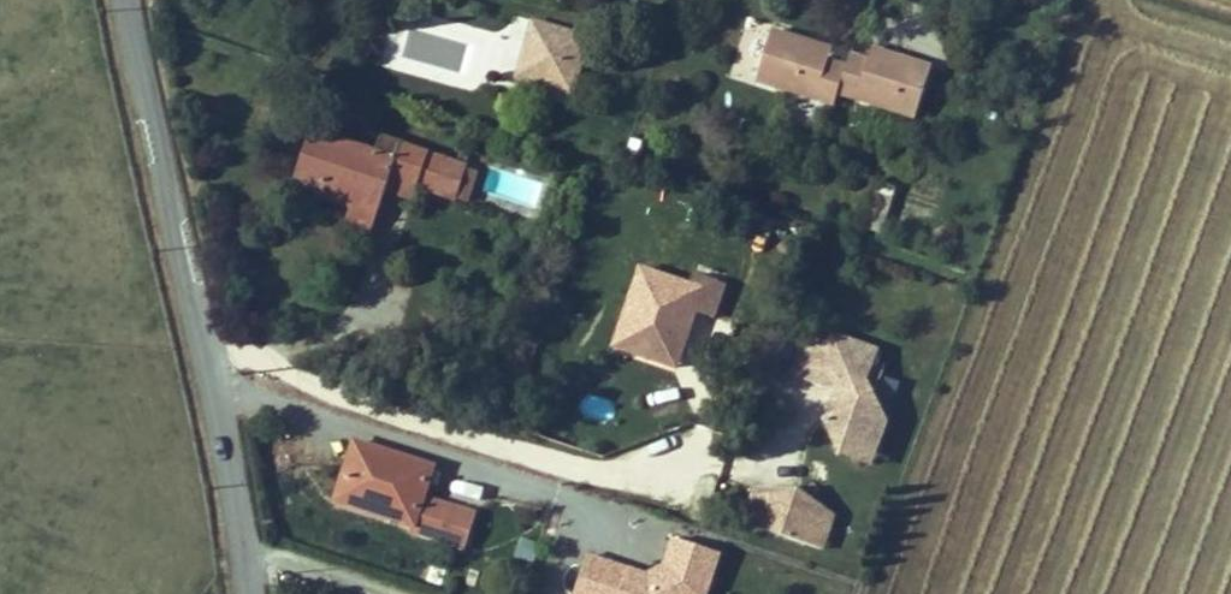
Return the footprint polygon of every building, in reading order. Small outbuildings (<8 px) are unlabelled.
[(546,82),(560,34),(535,27),(521,75),(546,82)] [(847,68),(828,62),(832,50),(810,43),(807,51),(789,44),(791,37),(772,31),(756,80),(835,105),(839,93),(847,68)] [(570,89),(584,41),(560,34),(546,82),(570,89)] [(810,43),(791,37),(789,44),(807,51),(810,43)] [(916,117),(932,69),(909,61),(907,69),(888,62),(890,55),(872,49),(868,61),(850,56),(847,68),(839,93),(916,117)] [(909,61),(890,55),(888,62),(907,69),(909,61)] [(456,196),(465,169),(466,167),(469,159),(460,156),(458,164),(400,145),(394,159),(378,153),(312,131),(296,176),(320,184),(317,195),(353,207),(354,208),(357,202),(377,209),(379,210),(386,191),(391,177),(415,186),(455,199),(456,196)] [(394,159),(400,145),(383,139),(378,153),(394,159)] [(468,201),(477,174),(465,169),(456,196),(468,201)] [(411,200),(415,186),(391,177),(386,191),(411,200)] [(882,233),(897,188),(880,182),(865,228),(882,233)] [(370,230),(377,209),(357,202),(354,208),(353,207),(348,222),(370,230)] [(684,326),(690,310),(696,312),(714,318),(725,286),(692,274),(689,284),(641,268),(622,324),(639,330),(631,353),(666,365),(674,341),(688,335),(684,326)] [(688,335),(696,312),(690,310),(684,326),(688,335)] [(631,353),(639,330),(622,324),(614,347),(631,353)] [(885,423),(874,398),(883,374),(872,370),(879,351),(834,335),(832,339),(808,331),(792,377),(837,393),(844,395),(836,416),(828,419),(826,421),(841,454),(881,436),(885,423)] [(677,368),(688,335),(674,341),(666,365),(677,368)] [(836,416),(844,395),(837,393),(828,419),(836,416)] [(876,450),(881,436),(841,454),(856,459),(870,464),(876,450)] [(423,498),(433,467),(355,442),(336,499),(379,514),(381,506),(391,509),(389,517),(414,524),(412,532),(464,549),(475,514),(423,498)] [(792,513),(800,490),(757,487),(745,524),(821,550),(830,526),(792,513)] [(834,514),(800,490),(792,513),(830,526),(834,514)] [(389,517),(391,509),(381,506),(379,514),(389,517)] [(586,557),(575,593),(707,593),(719,554),(678,539),(669,568),(650,577),(586,557)]
